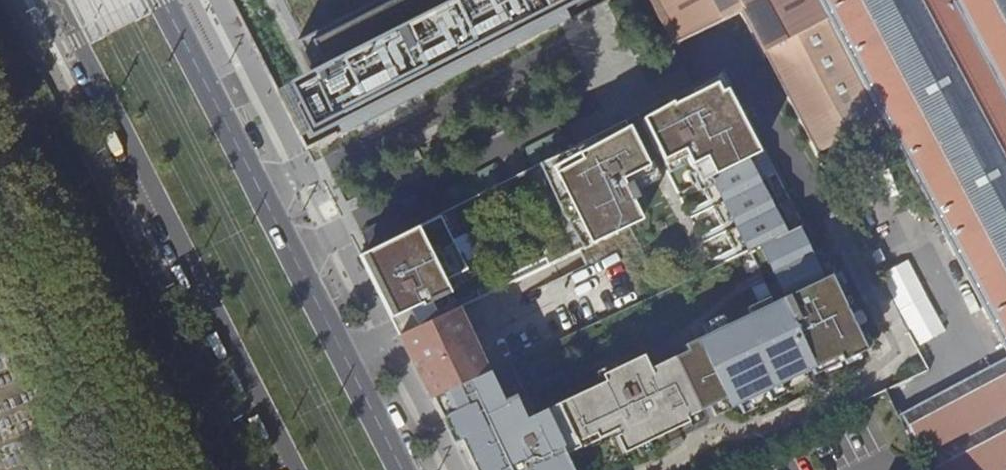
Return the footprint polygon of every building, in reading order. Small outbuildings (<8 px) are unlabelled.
[(306,99),(331,156),(608,13),(599,0),(506,0),(306,99)] [(671,42),(740,9),(775,74),(816,152),(884,118),(821,0),(650,0),(671,42)] [(884,118),(1005,347),(1005,0),(821,0),(884,118)] [(640,110),(664,160),(686,150),(699,176),(709,171),(749,250),(751,250),(777,303),(685,346),(691,357),(653,375),(647,362),(537,415),(511,361),(488,372),(433,399),(444,423),(451,420),(475,469),(570,469),(563,455),(613,430),(617,438),(624,453),(678,427),(676,423),(727,399),(731,410),(841,358),(844,364),(869,351),(833,277),(805,223),(795,229),(756,153),(761,150),(721,74),(640,110)] [(626,119),(360,254),(400,335),(644,219),(634,199),(640,196),(633,182),(653,171),(626,119)] [(488,372),(456,309),(400,335),(433,399),(488,372)] [(904,412),(934,469),(1005,469),(1005,359),(904,412)]
